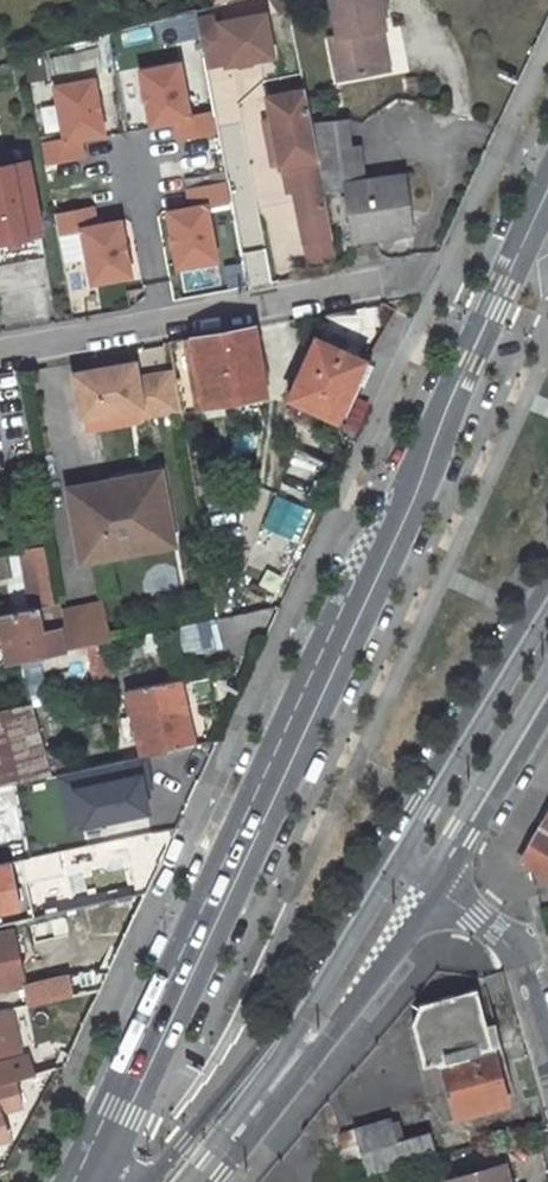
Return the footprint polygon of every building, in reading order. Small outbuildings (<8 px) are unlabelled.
[(257,12),(287,5),(286,0),(253,0),(257,12)] [(378,0),(329,0),(336,35),(327,37),(335,79),(379,70),(371,29),(380,28),(383,27),(378,0)] [(217,13),(196,17),(205,64),(225,60),(226,63),(271,52),(263,12),(218,20),(217,13)] [(193,17),(162,20),(164,39),(195,36),(193,17)] [(388,68),(380,28),(371,29),(379,70),(388,68)] [(58,51),(59,71),(102,69),(101,49),(58,51)] [(178,137),(216,130),(212,111),(189,115),(179,62),(141,69),(151,123),(174,119),(178,137)] [(41,143),(45,162),(83,155),(79,137),(103,132),(93,78),(55,85),(65,138),(41,143)] [(303,240),(331,235),(322,189),(312,136),(303,90),(266,97),(270,118),(278,162),(279,166),(281,166),(288,165),(293,189),(303,240)] [(339,100),(338,110),(348,111),(348,101),(339,100)] [(262,119),(270,163),(278,162),(270,118),(262,119)] [(396,231),(391,199),(398,197),(395,174),(361,179),(355,143),(317,148),(315,136),(312,136),(322,189),(344,186),(352,238),(396,231)] [(43,249),(27,161),(0,166),(0,257),(43,249)] [(281,166),(286,191),(293,189),(288,165),(281,166)] [(228,200),(226,181),(187,188),(190,206),(167,211),(177,265),(215,258),(205,205),(228,200)] [(93,206),(53,214),(58,233),(81,228),(91,281),(129,274),(120,220),(96,224),(93,206)] [(238,285),(239,256),(224,256),(224,285),(238,285)] [(256,327),(170,343),(175,372),(181,407),(268,391),(256,327)] [(335,422),(362,362),(313,340),(286,400),(335,422)] [(97,371),(118,366),(116,361),(96,365),(97,371)] [(181,407),(175,372),(139,378),(137,363),(118,366),(97,371),(75,374),(83,418),(143,407),(144,416),(182,409),(181,407)] [(68,499),(79,561),(123,553),(121,541),(133,539),(167,533),(171,532),(170,528),(166,528),(160,529),(156,501),(161,500),(165,499),(160,471),(110,481),(112,491),(68,499)] [(156,501),(160,529),(166,528),(170,528),(165,499),(161,500),(156,501)] [(291,554),(303,511),(276,504),(264,546),(291,554)] [(123,553),(135,551),(170,545),(173,544),(171,532),(167,533),(133,539),(121,541),(123,553)] [(19,539),(20,551),(31,549),(29,538),(19,539)] [(55,602),(46,556),(23,560),(29,596),(43,593),(45,605),(55,602)] [(45,605),(36,607),(40,630),(63,625),(59,602),(55,602),(45,605)] [(36,607),(11,612),(0,614),(0,624),(8,663),(68,651),(63,625),(40,630),(36,607)] [(179,623),(181,653),(223,650),(221,620),(179,623)] [(104,655),(109,654),(107,643),(88,646),(96,685),(109,681),(104,655)] [(181,680),(128,691),(133,717),(126,719),(131,740),(138,738),(143,756),(193,746),(181,680)] [(14,784),(34,780),(48,777),(30,709),(0,715),(0,787),(14,784)] [(88,805),(84,780),(76,771),(48,777),(58,811),(88,805)] [(48,777),(34,780),(14,784),(21,821),(59,814),(58,811),(48,777)] [(522,857),(522,861),(525,862),(547,875),(547,813),(522,857)] [(7,864),(0,865),(0,913),(15,910),(7,864)] [(14,951),(11,938),(9,930),(0,932),(0,985),(6,984),(1,964),(15,960),(14,951)] [(11,938),(14,951),(21,950),(19,937),(11,938)] [(15,960),(1,964),(6,984),(20,981),(15,960)] [(81,995),(78,976),(23,986),(28,1006),(81,995)] [(28,1006),(23,986),(7,989),(11,1010),(18,1008),(28,1006)] [(419,1015),(433,1061),(428,1063),(436,1090),(434,1090),(443,1122),(506,1103),(505,1096),(515,1093),(482,986),(425,1001),(419,1015)] [(8,1010),(0,1012),(0,1053),(17,1050),(8,1010)] [(31,1077),(25,1057),(0,1065),(0,1085),(31,1077)] [(0,1114),(0,1142),(8,1139),(0,1114)] [(339,1134),(351,1181),(375,1174),(437,1157),(430,1132),(395,1142),(387,1118),(339,1134)] [(505,1166),(452,1181),(509,1181),(505,1166)]
